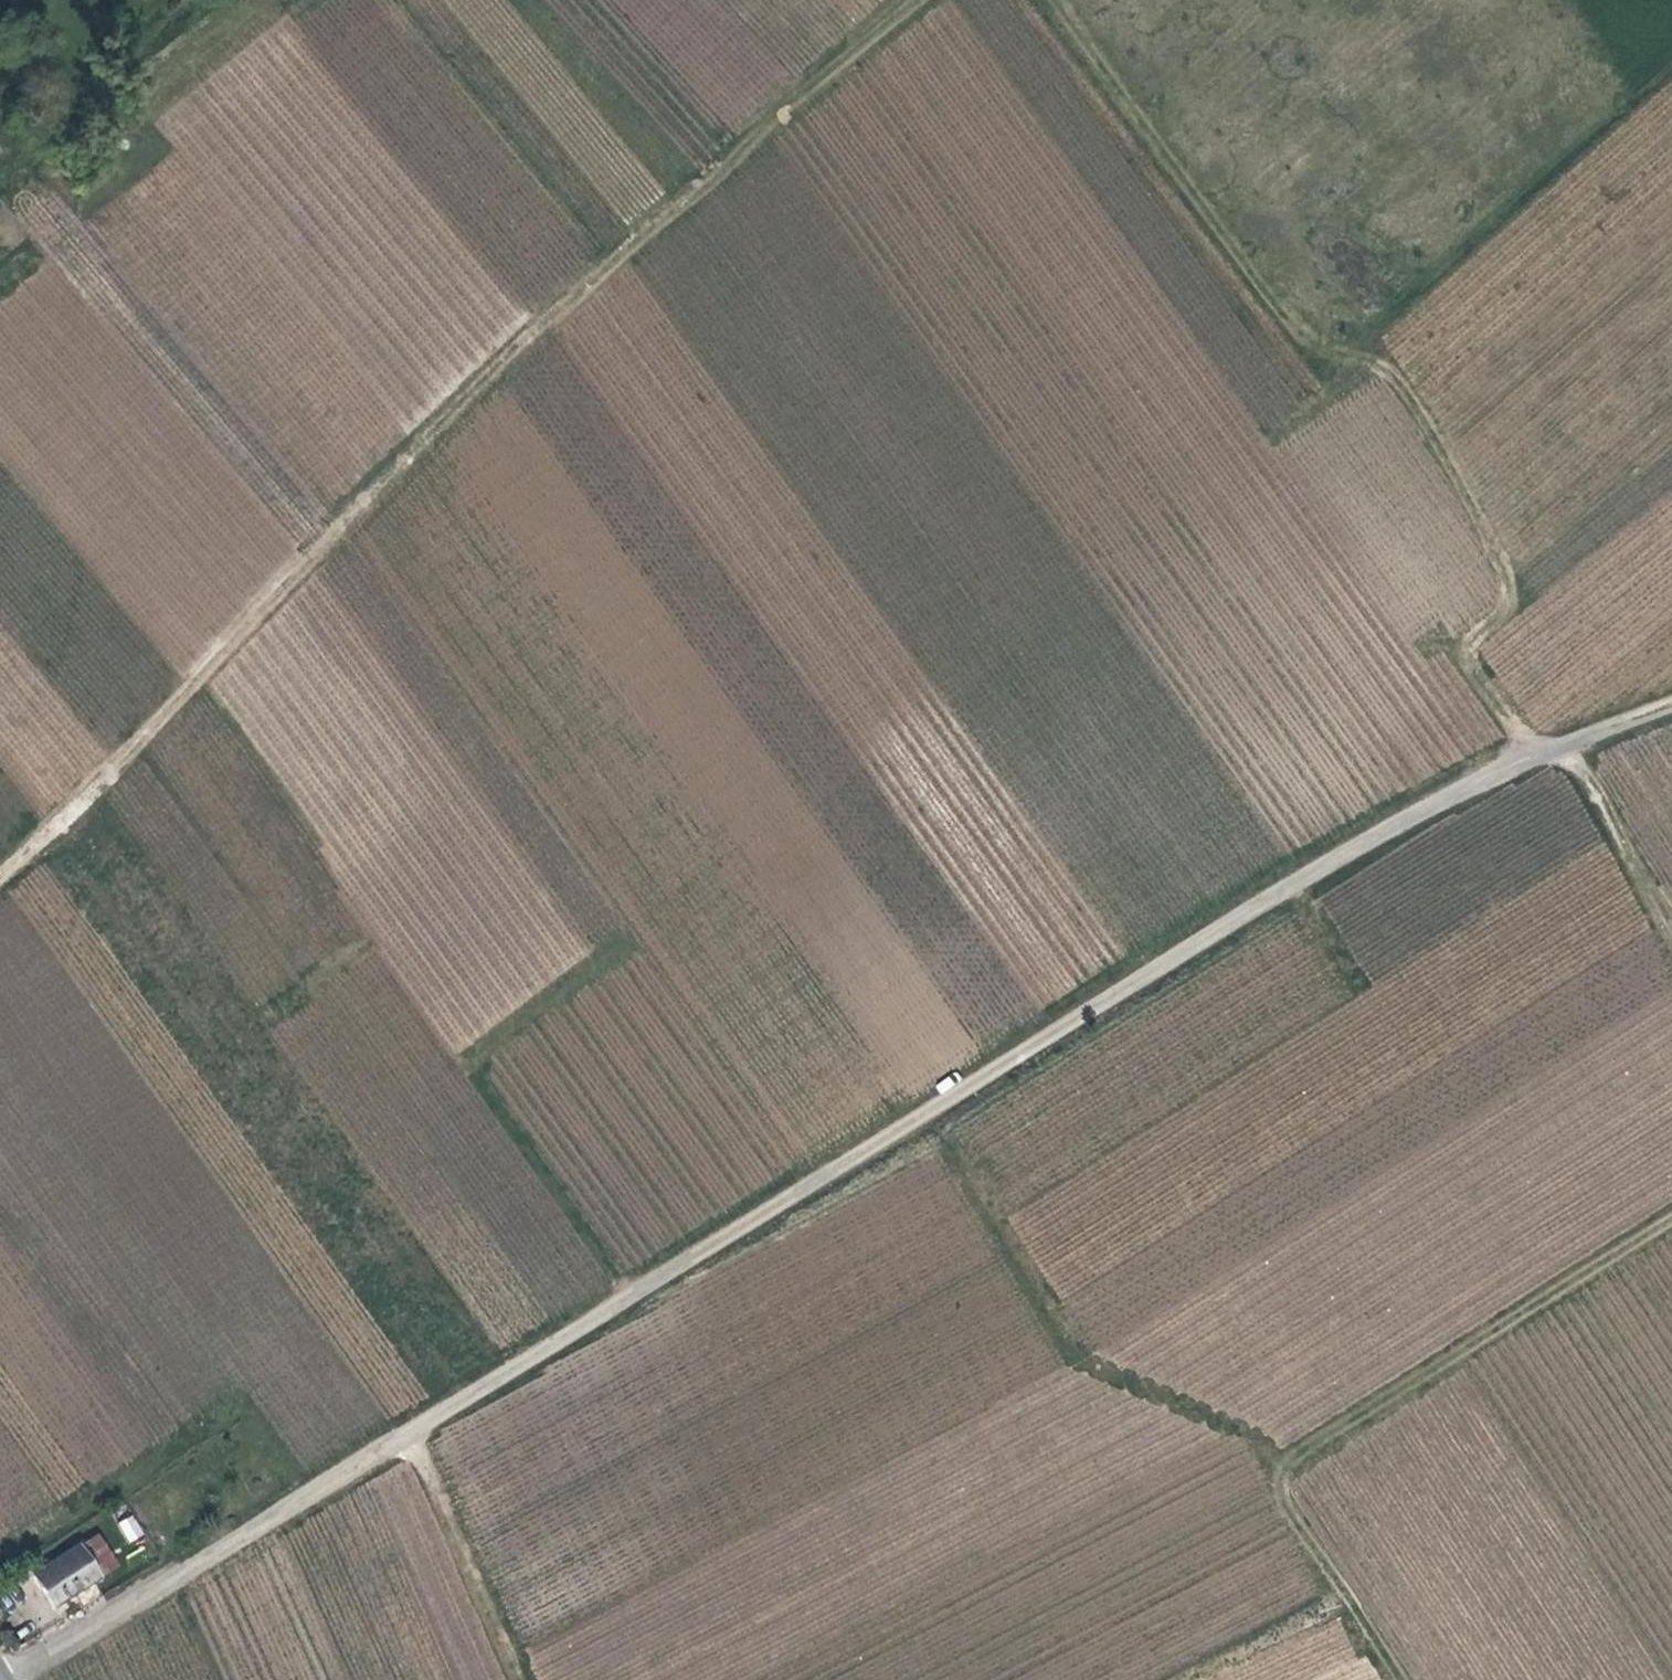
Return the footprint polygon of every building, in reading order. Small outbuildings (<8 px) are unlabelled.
[(134,1514),(117,1522),(127,1543),(144,1534),(134,1514)] [(78,1543),(39,1566),(58,1599),(97,1575),(78,1543)]
